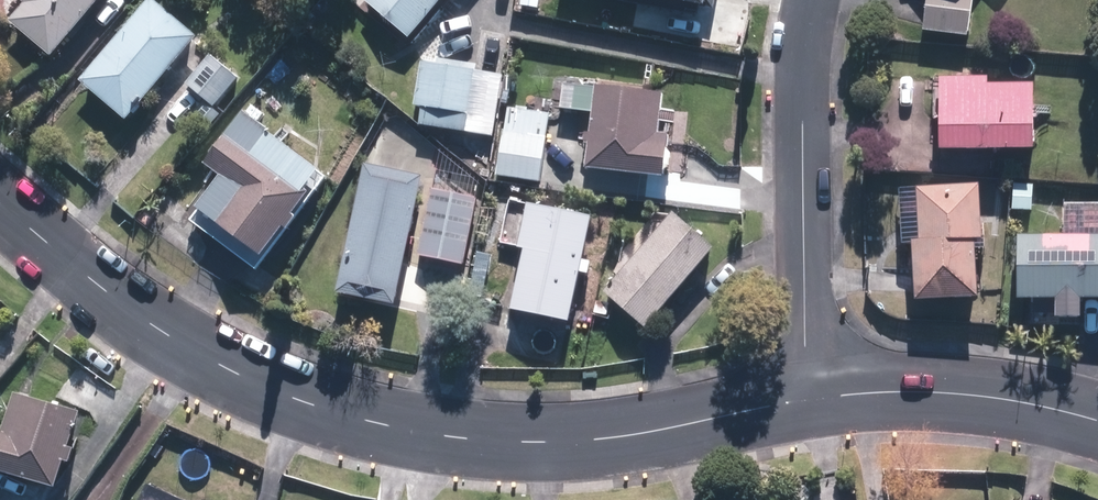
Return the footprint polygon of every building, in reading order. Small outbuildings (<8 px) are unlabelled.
[(103,0),(22,0),(28,5),(11,25),(54,60),(103,0)] [(153,0),(149,0),(78,83),(125,124),(198,39),(153,0)] [(362,1),(408,43),(446,0),(451,4),(455,0),(363,0),(362,1)] [(718,0),(657,0),(716,11),(718,0)] [(922,31),(967,37),(972,0),(926,0),(922,31)] [(240,80),(211,57),(188,86),(216,109),(240,80)] [(475,70),(421,61),(414,107),(422,109),(420,126),(465,133),(475,70)] [(938,87),(939,151),(1032,150),(1031,85),(988,86),(988,77),(939,78),(940,87),(938,87)] [(594,87),(565,84),(562,109),(591,112),(594,87)] [(663,94),(594,86),(594,87),(591,112),(585,169),(664,179),(669,136),(658,135),(663,94)] [(554,117),(508,108),(495,177),(541,185),(554,117)] [(319,170),(244,115),(205,168),(221,179),(194,215),(259,263),(285,228),(292,233),(299,223),(294,219),(313,193),(305,188),(319,170)] [(421,177),(363,166),(337,295),(395,307),(421,177)] [(1013,210),(1031,212),(1033,185),(1015,184),(1013,210)] [(912,241),(914,302),(977,299),(974,240),(982,239),(979,185),(915,188),(918,240),(912,241)] [(478,199),(432,190),(419,259),(464,268),(478,199)] [(509,309),(568,323),(592,219),(527,204),(517,247),(523,249),(509,309)] [(1017,235),(1018,301),(1055,301),(1055,319),(1080,319),(1080,301),(1097,301),(1097,204),(1063,205),(1064,235),(1017,235)] [(645,330),(715,248),(674,212),(603,295),(645,330)] [(56,489),(63,461),(70,463),(74,449),(68,447),(78,412),(13,394),(2,433),(0,432),(0,473),(56,489)]
